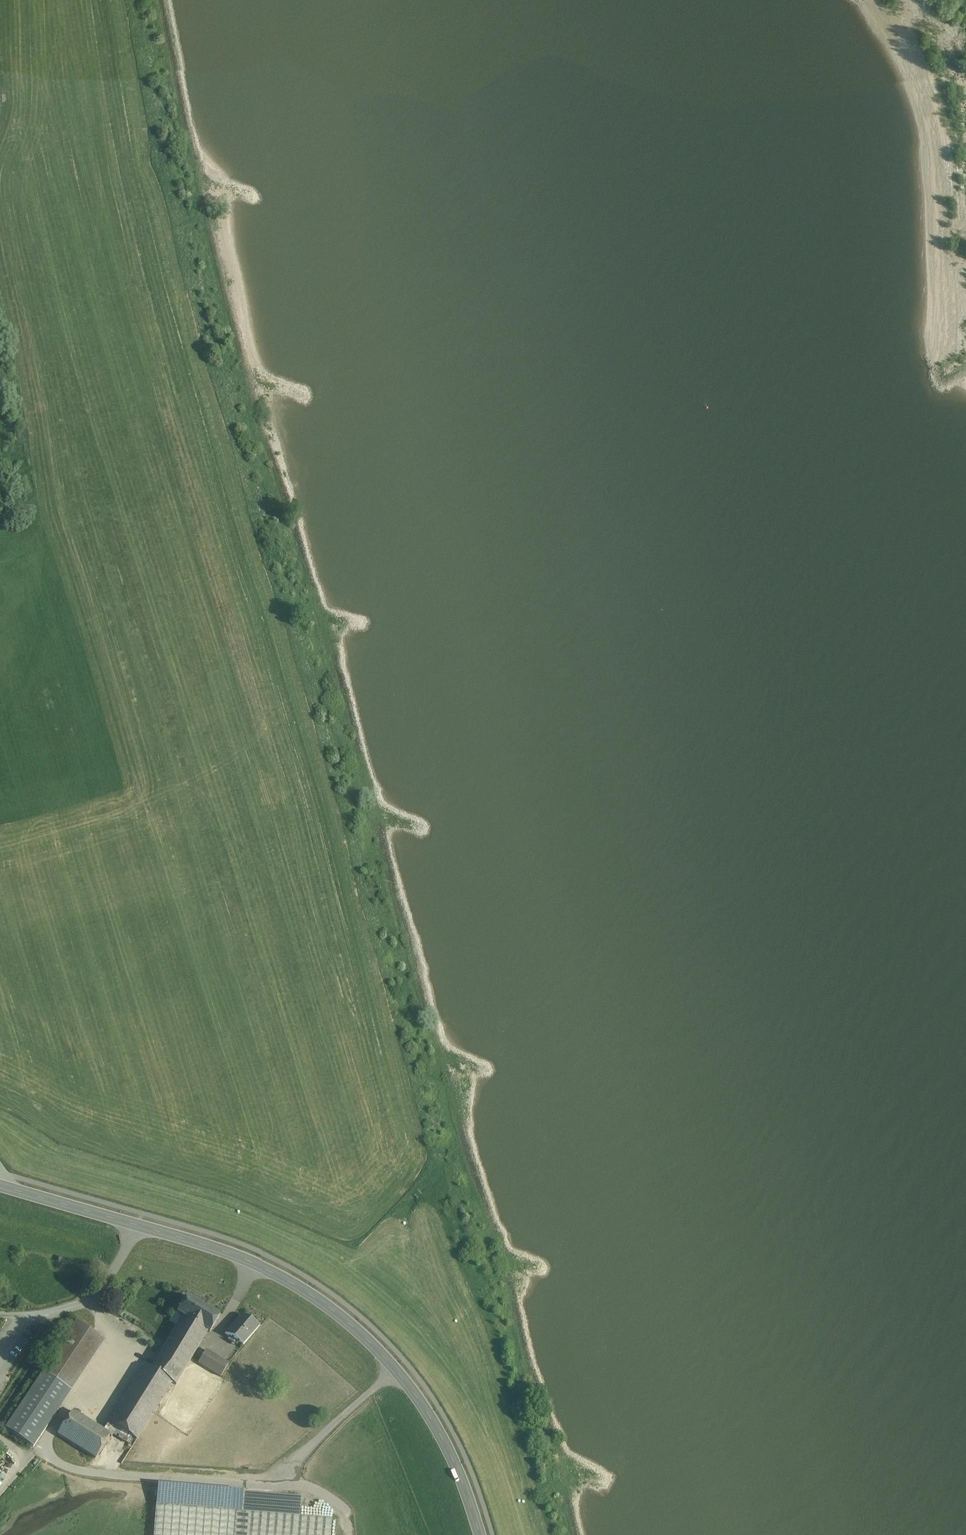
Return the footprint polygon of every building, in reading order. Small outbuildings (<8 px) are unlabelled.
[(182,1317),(208,1332),(210,1333),(220,1317),(187,1297),(177,1314),(182,1317)] [(259,1327),(241,1315),(225,1335),(242,1345),(259,1327)] [(183,1373),(208,1332),(182,1317),(158,1358),(183,1373)] [(105,1340),(77,1322),(5,1429),(33,1448),(105,1340)] [(228,1364),(206,1351),(199,1363),(221,1377),(228,1364)] [(176,1385),(183,1373),(158,1358),(151,1369),(173,1383),(176,1385)] [(137,1440),(173,1383),(151,1369),(145,1365),(109,1423),(137,1440)] [(104,1431),(73,1412),(57,1435),(95,1459),(110,1436),(104,1431)] [(109,1423),(104,1431),(110,1436),(112,1437),(113,1434),(133,1446),(137,1440),(109,1423)] [(156,1505),(244,1511),(246,1492),(158,1485),(156,1505)] [(156,1505),(154,1534),(332,1534),(333,1519),(301,1516),(302,1497),(246,1492),(244,1511),(156,1505)]
